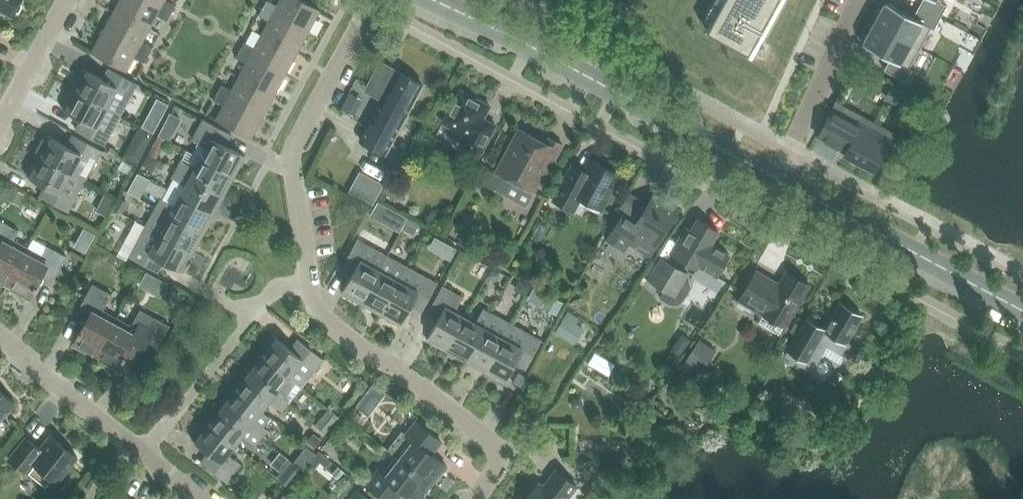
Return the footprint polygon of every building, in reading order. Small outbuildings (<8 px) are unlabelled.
[(14,19),(16,15),(20,14),(23,9),(21,5),(23,0),(0,0),(0,12),(14,19)] [(116,12),(150,31),(158,17),(168,23),(172,15),(144,0),(122,0),(116,12)] [(172,15),(176,8),(166,2),(167,0),(144,0),(172,15)] [(264,10),(308,33),(320,11),(299,0),(282,0),(278,7),(268,2),(264,10)] [(707,31),(749,54),(777,0),(723,0),(707,31)] [(920,5),(941,17),(947,5),(940,2),(941,0),(922,0),(920,5)] [(886,1),(874,22),(920,48),(931,28),(934,29),(941,17),(920,5),(913,16),(886,1)] [(270,24),(263,37),(297,55),(308,33),(264,10),(260,18),(270,24)] [(116,12),(104,33),(149,58),(154,50),(143,44),(150,31),(116,12)] [(874,22),(863,43),(890,59),(884,70),(905,81),(912,69),(909,68),(920,48),(874,22)] [(149,58),(104,33),(92,55),(127,74),(135,60),(145,65),(149,58)] [(246,45),(241,52),(286,76),(297,55),(263,37),(256,50),(246,45)] [(248,66),(241,79),(275,97),(286,76),(241,52),(237,60),(248,66)] [(423,87),(377,62),(360,94),(381,105),(360,143),(385,157),(423,87)] [(85,71),(74,92),(122,117),(138,87),(109,72),(104,82),(85,71)] [(222,87),(218,95),(263,118),(275,97),(241,79),(234,93),(222,87)] [(898,87),(891,99),(903,105),(909,93),(898,87)] [(122,117),(74,92),(63,112),(83,122),(77,133),(106,148),(122,117)] [(461,92),(443,125),(465,137),(460,146),(481,157),(496,128),(484,121),(491,108),(461,92)] [(263,118),(218,95),(214,103),(225,108),(217,123),(251,141),(263,118)] [(833,108),(818,136),(846,151),(844,155),(874,171),(891,138),(833,108)] [(171,112),(165,123),(175,128),(181,117),(171,112)] [(157,125),(146,119),(142,126),(153,132),(157,125)] [(207,150),(201,160),(236,178),(246,159),(226,148),(232,138),(204,122),(193,142),(207,150)] [(545,181),(563,147),(550,140),(547,145),(519,130),(496,174),(485,168),(477,182),(525,207),(533,193),(536,195),(544,180),(545,181)] [(49,138),(38,158),(86,183),(102,154),(74,139),(69,148),(49,138)] [(130,143),(123,156),(137,164),(144,150),(130,143)] [(413,143),(407,154),(415,159),(421,148),(413,143)] [(154,144),(148,155),(156,159),(162,148),(154,144)] [(107,152),(120,159),(124,152),(111,145),(107,152)] [(892,149),(885,163),(892,166),(899,152),(892,149)] [(148,156),(143,165),(151,170),(157,160),(148,156)] [(86,183),(38,158),(28,178),(47,188),(41,199),(70,214),(86,183)] [(182,163),(177,172),(225,198),(236,178),(201,160),(196,170),(182,163)] [(621,178),(590,161),(580,181),(568,174),(553,202),(574,213),(581,199),(603,212),(621,178)] [(187,188),(181,198),(216,216),(225,198),(177,172),(173,180),(187,188)] [(137,175),(128,192),(139,198),(148,180),(137,175)] [(104,180),(101,187),(108,191),(111,184),(104,180)] [(371,187),(364,200),(372,205),(380,192),(371,187)] [(11,188),(6,198),(19,205),(25,195),(11,188)] [(390,189),(383,201),(394,207),(400,195),(390,189)] [(622,213),(606,241),(624,252),(630,243),(650,256),(680,209),(654,191),(645,204),(635,221),(622,213)] [(161,201),(157,210),(205,236),(216,216),(181,198),(175,209),(161,201)] [(120,200),(115,210),(123,214),(128,205),(120,200)] [(378,202),(371,215),(381,221),(389,208),(378,202)] [(147,228),(147,229),(195,254),(205,236),(157,210),(147,228)] [(408,218),(403,226),(410,230),(415,222),(408,218)] [(713,244),(719,232),(721,230),(698,218),(675,258),(697,269),(698,267),(717,277),(730,254),(713,244)] [(9,290),(30,250),(16,243),(13,242),(18,233),(19,231),(0,221),(0,251),(0,252),(0,285),(9,290)] [(195,254),(147,229),(131,259),(159,274),(164,264),(184,275),(195,254)] [(86,231),(82,240),(91,245),(96,236),(86,231)] [(457,248),(435,236),(428,248),(451,260),(457,248)] [(343,296),(363,307),(388,259),(358,242),(343,271),(353,276),(343,296)] [(30,250),(9,290),(31,301),(44,276),(56,282),(68,260),(48,250),(44,258),(30,250)] [(363,307),(382,317),(408,270),(388,259),(363,307)] [(662,259),(649,281),(665,290),(675,296),(687,276),(688,274),(662,259)] [(495,269),(490,278),(498,282),(503,273),(495,269)] [(408,270),(382,317),(402,328),(413,308),(423,314),(438,286),(408,270)] [(755,273),(739,300),(741,302),(739,306),(750,312),(752,308),(788,329),(812,287),(787,272),(786,273),(780,284),(778,287),(755,273)] [(145,273),(140,282),(145,285),(151,283),(154,278),(145,273)] [(521,278),(517,285),(519,291),(526,295),(532,284),(521,278)] [(75,348),(97,360),(119,320),(106,313),(114,298),(94,287),(78,317),(89,323),(75,348)] [(428,342),(448,353),(466,320),(456,314),(463,300),(444,289),(428,317),(439,322),(428,342)] [(550,294),(544,305),(557,312),(563,301),(550,294)] [(793,330),(783,349),(810,365),(821,347),(827,350),(828,347),(845,356),(852,344),(848,342),(863,316),(840,303),(824,330),(802,317),(794,331),(793,330)] [(448,353),(467,364),(493,316),(484,311),(476,325),(466,320),(448,353)] [(568,311),(556,331),(575,343),(584,327),(573,321),(576,316),(568,311)] [(119,320),(97,360),(119,372),(133,346),(145,352),(146,349),(155,354),(169,328),(160,323),(141,313),(133,328),(119,320)] [(467,364),(486,374),(512,327),(493,316),(467,364)] [(512,327),(486,374),(506,385),(517,365),(527,371),(542,343),(512,327)] [(275,338),(261,356),(303,389),(310,380),(324,363),(299,343),(292,351),(275,338)] [(700,340),(684,363),(698,373),(714,350),(700,340)] [(676,343),(671,350),(679,355),(685,347),(679,343),(676,343)] [(261,356),(247,373),(290,406),(295,399),(303,389),(261,356)] [(247,373),(234,390),(264,413),(271,404),(284,414),(290,406),(247,373)] [(519,373),(513,383),(522,387),(527,378),(519,373)] [(674,373),(669,380),(675,384),(680,377),(674,373)] [(234,390),(220,407),(263,441),(269,432),(264,429),(272,420),(264,413),(234,390)] [(0,393),(0,427),(16,406),(0,393)] [(364,397),(357,407),(367,415),(375,406),(364,397)] [(573,399),(570,402),(571,407),(574,410),(579,409),(582,406),(581,401),(578,398),(573,399)] [(220,407),(207,423),(237,447),(245,438),(257,448),(263,441),(220,407)] [(315,425),(326,433),(335,422),(324,414),(315,425)] [(237,447),(207,423),(193,442),(210,455),(202,464),(228,484),(242,467),(230,457),(237,447)] [(416,444),(402,462),(433,486),(447,468),(433,457),(443,444),(418,424),(408,437),(416,444)] [(314,434),(307,442),(315,448),(321,440),(314,434)] [(29,476),(30,475),(48,489),(54,482),(59,486),(79,461),(51,439),(41,452),(27,441),(11,462),(29,476)] [(306,446),(294,463),(300,467),(304,470),(316,454),(306,446)] [(300,467),(294,463),(290,459),(276,477),(286,485),(300,467)] [(402,462),(388,480),(379,473),(369,486),(385,498),(399,498),(404,493),(411,498),(423,498),(433,486),(402,462)] [(335,465),(329,473),(338,480),(344,473),(335,465)] [(529,498),(571,498),(578,489),(558,473),(544,490),(540,486),(529,498)]
